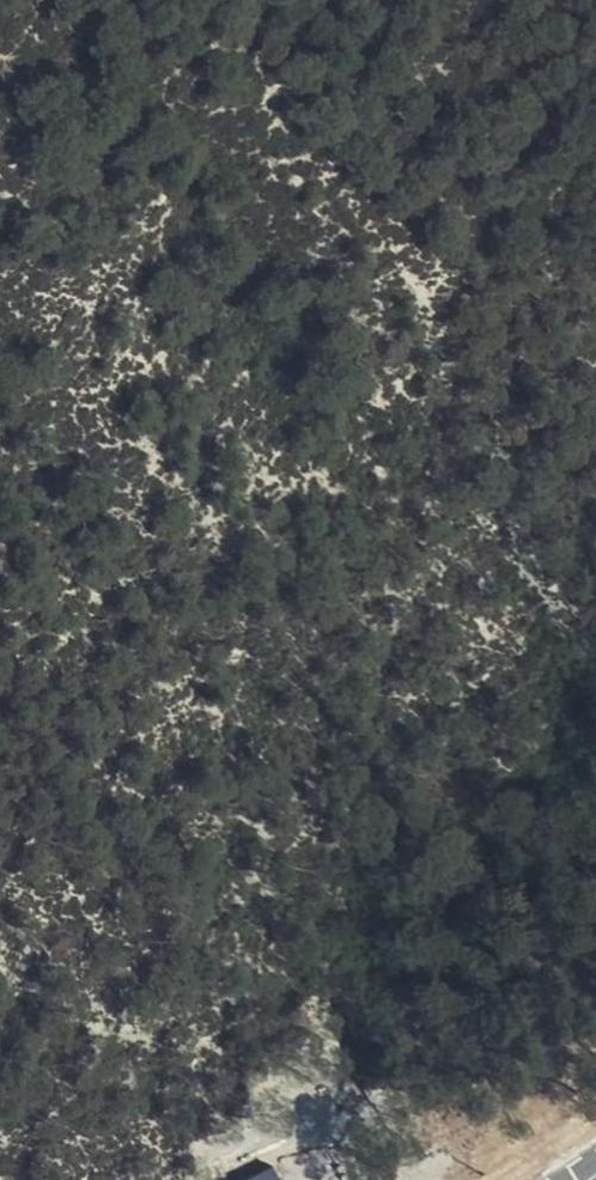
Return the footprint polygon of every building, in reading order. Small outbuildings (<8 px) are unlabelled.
[(272,1167),(247,1179),(278,1179),(272,1167)]
